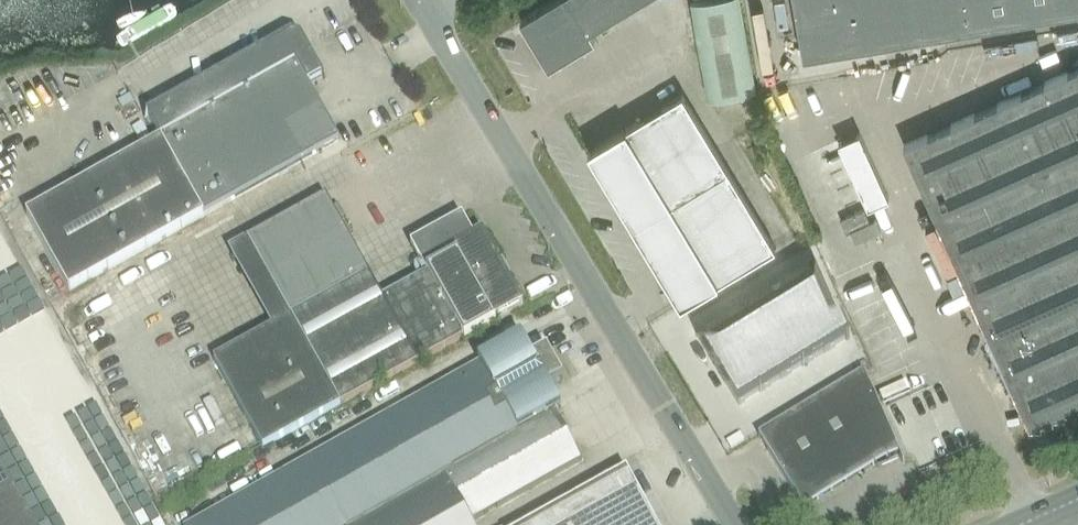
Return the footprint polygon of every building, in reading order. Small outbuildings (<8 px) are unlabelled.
[(520,20),(549,66),(595,39),(589,30),(639,0),(551,0),(520,19),(520,20)] [(708,99),(756,90),(740,0),(695,0),(690,1),(708,99)] [(803,57),(1077,11),(1077,0),(794,0),(803,57)] [(26,213),(69,291),(341,139),(310,84),(325,76),(302,36),(294,31),(138,118),(152,142),(26,213)] [(903,145),(1011,385),(1029,424),(1041,424),(1041,419),(1053,419),(1053,414),(1065,413),(1065,408),(1076,408),(1076,403),(1077,403),(1077,67),(903,145)] [(682,94),(588,150),(681,305),(775,248),(682,94)] [(889,198),(859,132),(838,142),(868,207),(889,198)] [(384,299),(358,254),(326,196),(248,240),(291,317),(214,360),(263,449),(494,321),(523,305),(499,262),(500,262),(483,232),(473,237),(463,218),(412,246),(428,275),(384,299)] [(870,223),(864,209),(840,220),(846,234),(870,223)] [(815,260),(783,279),(805,316),(832,299),(815,260)] [(783,329),(805,316),(783,279),(761,292),(783,329)] [(761,342),(783,329),(761,292),(739,306),(761,342)] [(832,299),(805,316),(827,351),(849,338),(832,299)] [(740,355),(761,342),(739,306),(717,319),(740,355)] [(805,365),(827,351),(805,316),(783,329),(805,365)] [(695,333),(717,369),(740,355),(717,319),(695,333)] [(783,378),(805,365),(783,329),(761,342),(783,378)] [(190,524),(473,524),(471,521),(582,460),(555,412),(561,408),(550,387),(563,380),(547,351),(533,359),(521,338),(479,362),(480,364),(190,524)] [(761,391),(783,378),(761,342),(740,355),(761,391)] [(717,369),(739,405),(761,391),(740,355),(717,369)] [(903,463),(904,463),(864,371),(759,435),(803,509),(888,457),(898,452),(903,463)] [(86,412),(0,460),(0,524),(149,524),(86,412)] [(741,433),(727,442),(731,448),(745,440),(741,433)] [(627,470),(528,524),(657,524),(627,470)]
